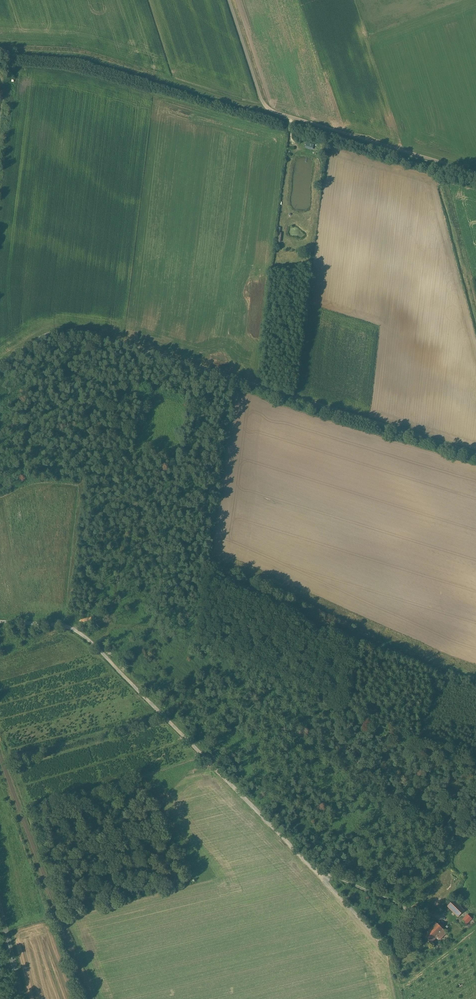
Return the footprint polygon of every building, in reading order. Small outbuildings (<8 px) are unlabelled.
[(464,911),(453,900),(446,908),(456,918),(464,911)] [(472,919),(468,914),(461,921),(465,926),(472,919)] [(446,933),(436,923),(424,935),(431,942),(437,937),(440,940),(446,933)]
